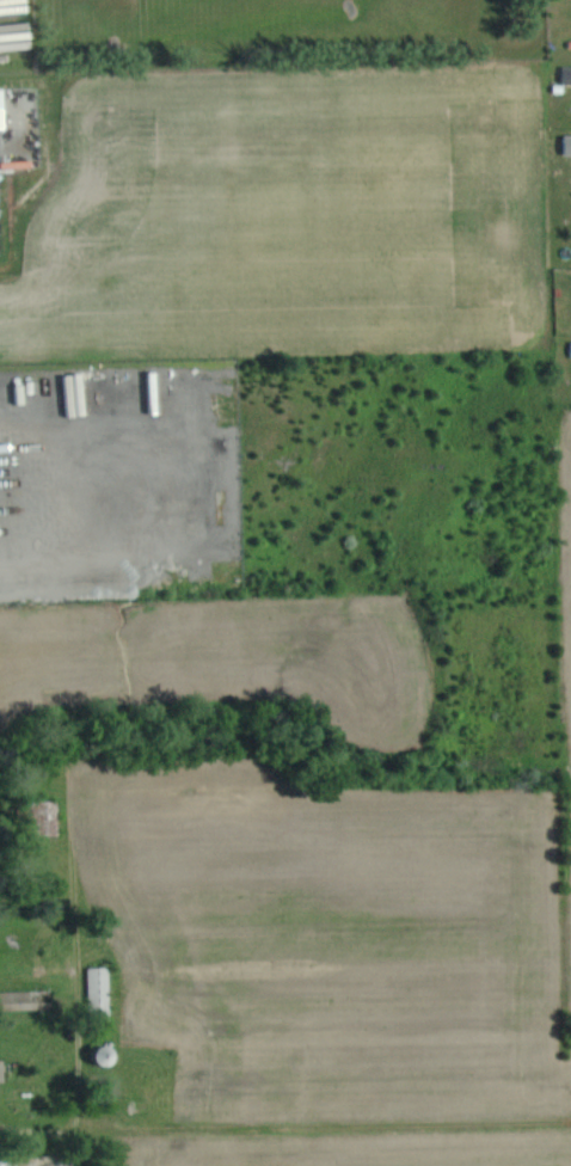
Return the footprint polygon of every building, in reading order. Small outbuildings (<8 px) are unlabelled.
[(9,130),(8,88),(0,88),(0,130),(9,130)] [(62,833),(61,799),(37,800),(38,834),(62,833)] [(113,966),(91,967),(92,1013),(114,1013),(113,966)] [(101,1064),(120,1061),(117,1042),(98,1045),(101,1064)]
